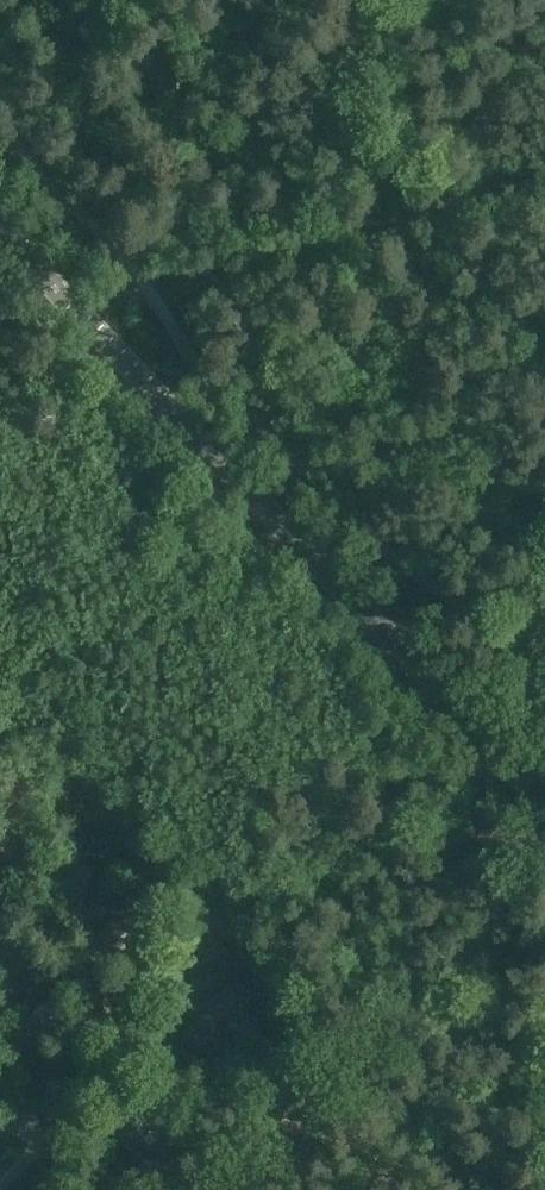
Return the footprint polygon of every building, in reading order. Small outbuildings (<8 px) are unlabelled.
[(57,887),(54,896),(60,897),(56,908),(77,915),(94,867),(73,859),(62,889),(57,887)] [(131,915),(121,921),(118,917),(95,932),(98,936),(84,945),(98,965),(144,935),(131,915)] [(210,967),(200,973),(205,981),(216,975),(210,967)] [(77,978),(65,969),(59,978),(70,986),(77,978)] [(231,986),(192,1013),(198,1021),(204,1030),(217,1020),(225,1014),(245,1042),(263,1030),(231,986)] [(128,1083),(124,1080),(117,1087),(122,1091),(128,1083)] [(195,1116),(186,1108),(179,1116),(188,1124),(195,1116)]
